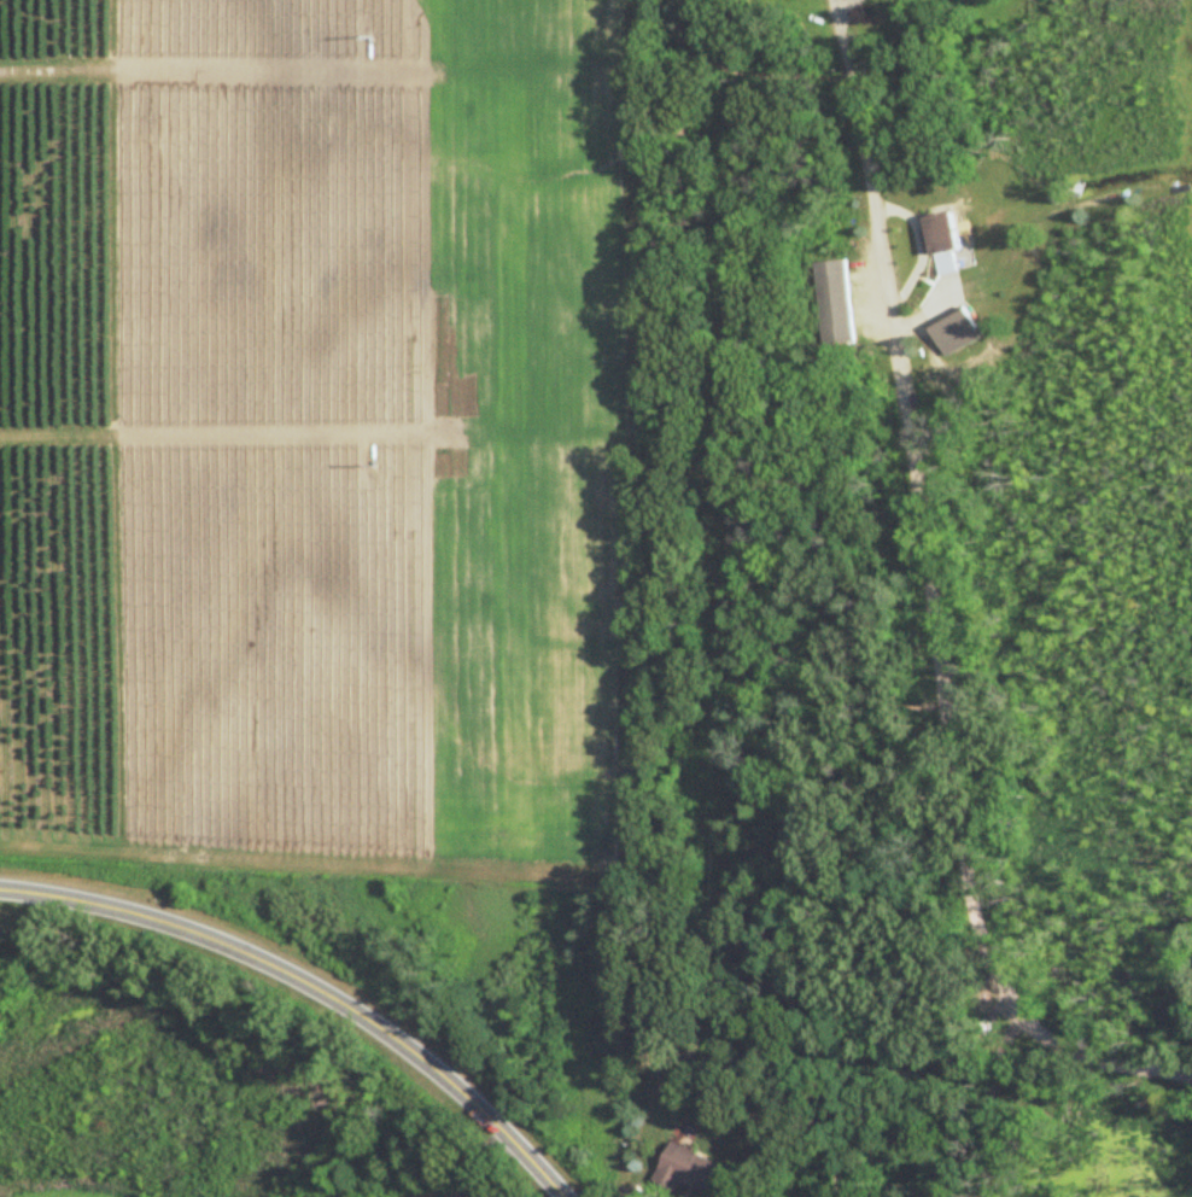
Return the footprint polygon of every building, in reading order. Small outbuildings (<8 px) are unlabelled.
[(957,273),(953,253),(963,251),(956,213),(926,219),(937,276),(957,273)] [(853,344),(846,261),(814,264),(821,347),(853,344)] [(946,360),(982,342),(966,312),(931,330),(946,360)] [(700,1196),(718,1196),(729,1168),(670,1144),(656,1179),(700,1196)]
